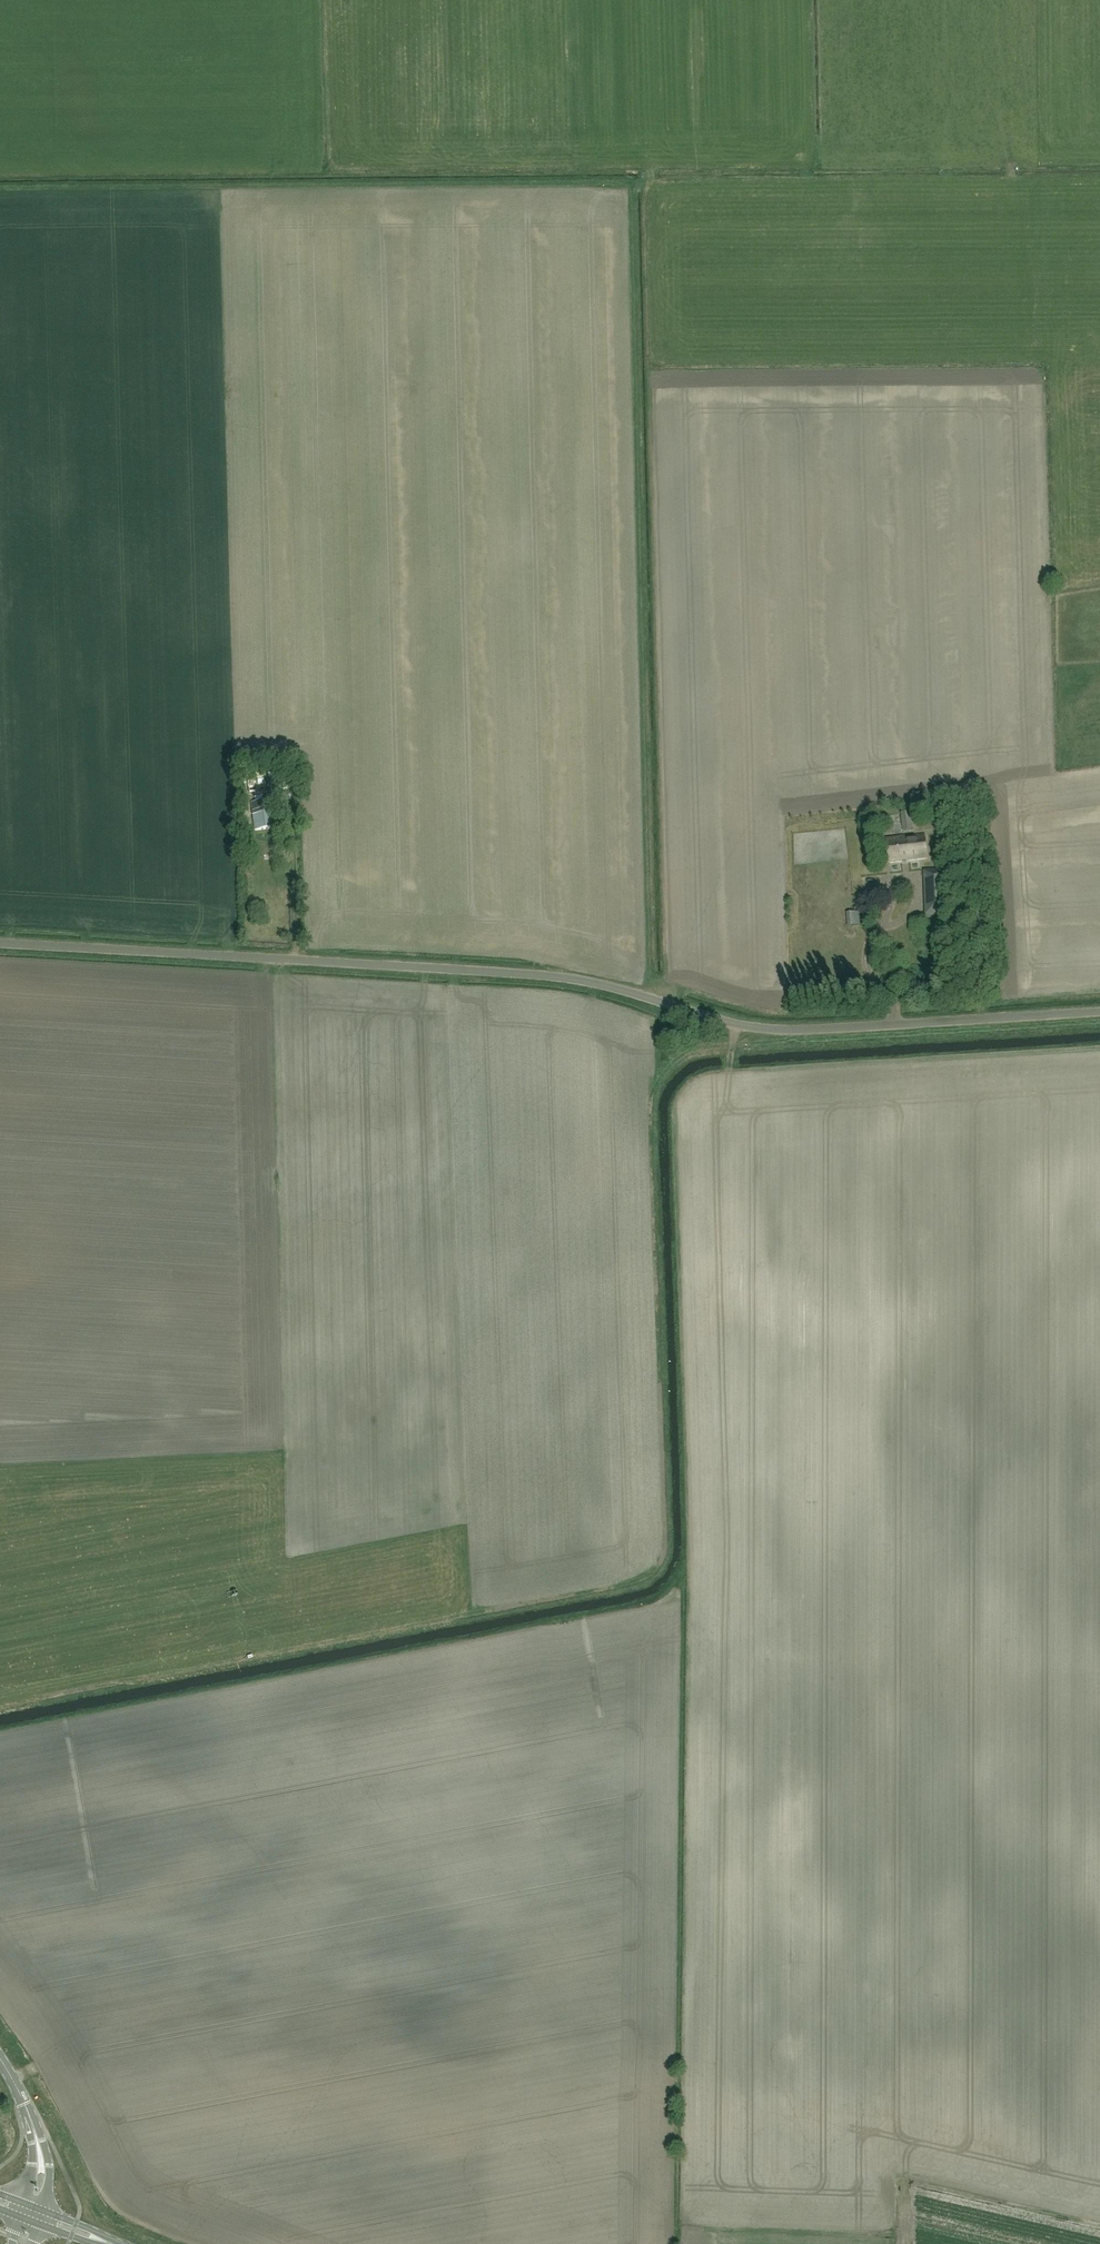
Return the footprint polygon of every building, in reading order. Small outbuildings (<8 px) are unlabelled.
[(290,800),(290,791),(279,791),(279,800),(290,800)] [(255,830),(274,828),(270,800),(251,802),(255,830)] [(889,862),(927,858),(925,835),(886,840),(889,862)] [(926,915),(946,914),(944,871),(939,871),(940,886),(925,886),(926,915)] [(859,926),(857,912),(849,913),(851,927),(859,926)]
